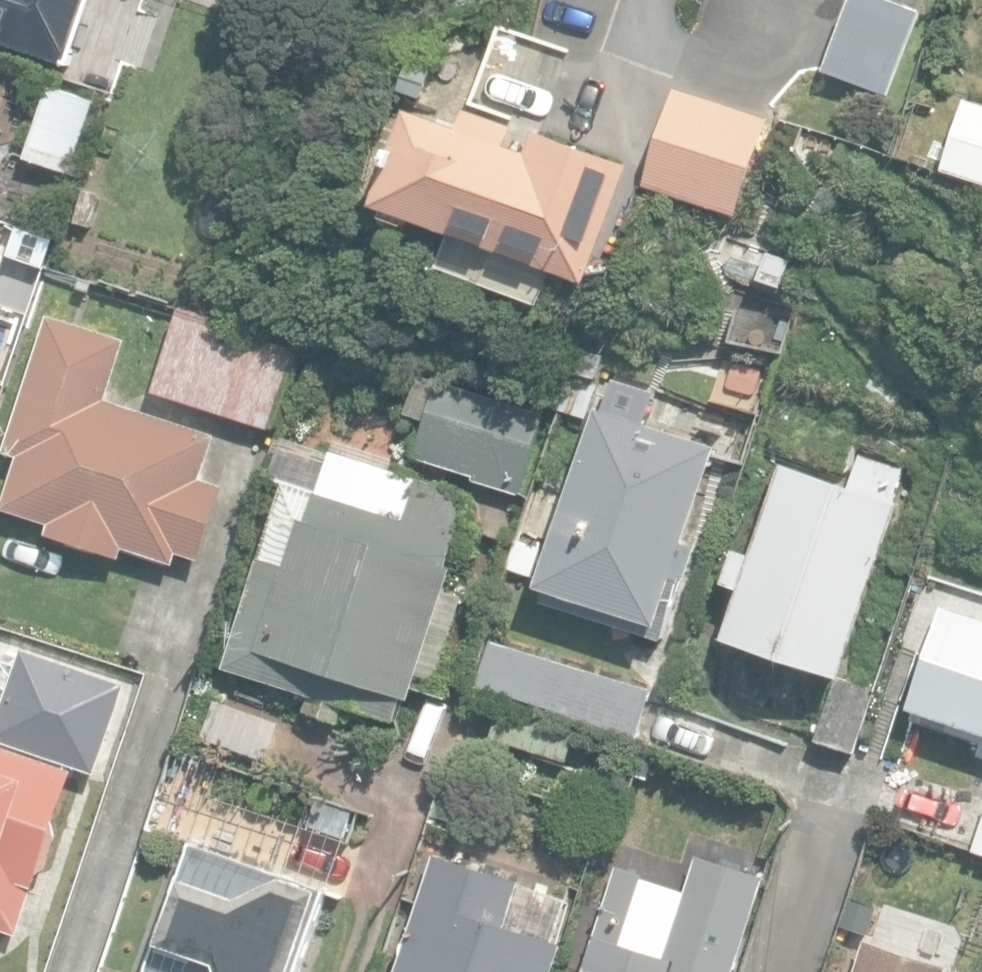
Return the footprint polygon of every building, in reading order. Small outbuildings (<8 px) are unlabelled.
[(889,97),(921,11),(891,0),(856,0),(828,74),(889,97)] [(29,157),(69,171),(94,100),(53,86),(29,157)] [(647,187),(739,217),(770,120),(679,90),(647,187)] [(981,181),(981,101),(967,96),(944,168),(981,181)] [(377,206),(586,282),(629,166),(534,131),(526,151),(509,144),(515,128),(469,111),(462,129),(411,110),(377,206)] [(21,330),(51,242),(17,230),(13,241),(0,237),(0,323),(21,330)] [(157,393),(276,430),(302,345),(183,309),(157,393)] [(124,549),(176,565),(179,554),(201,561),(225,485),(203,478),(217,432),(108,399),(128,339),(48,314),(5,453),(20,458),(3,511),(52,526),(48,538),(121,560),(124,549)] [(561,410),(589,419),(604,371),(576,362),(561,410)] [(546,600),(666,640),(698,544),(689,541),(720,447),(649,424),(660,393),(658,393),(616,378),(605,411),(600,409),(572,492),(542,482),(512,571),(543,581),(541,587),(549,589),(546,600)] [(476,480),(520,494),(545,414),(442,381),(438,393),(432,391),(424,416),(429,417),(417,456),(478,476),(476,480)] [(306,713),(341,724),(347,705),(398,722),(407,695),(414,697),(422,673),(440,678),(450,646),(434,641),(440,623),(455,628),(465,597),(448,591),(456,566),(450,565),(472,497),(334,452),(330,464),(282,449),(280,455),(276,454),(270,473),(275,474),(274,478),(286,482),(227,665),(312,693),(306,713)] [(728,639),(843,677),(902,503),(895,500),(906,468),(865,455),(854,487),(784,464),(754,555),(738,550),(726,583),(745,589),(728,639)] [(942,610),(909,719),(981,741),(981,622),(942,610)] [(481,684),(639,738),(655,692),(497,638),(481,684)] [(16,743),(78,766),(100,774),(130,683),(25,646),(23,656),(10,653),(7,664),(15,675),(0,722),(0,737),(16,743)] [(818,741),(857,753),(876,689),(838,677),(818,741)] [(203,740),(270,762),(283,721),(216,699),(203,740)] [(16,743),(14,749),(0,744),(0,940),(4,930),(21,936),(43,872),(51,868),(60,836),(58,827),(78,766),(16,743)] [(328,890),(325,889),(324,888),(246,861),(262,818),(182,790),(167,835),(193,843),(151,965),(152,970),(153,971),(300,971),(328,890)] [(304,827),(352,844),(364,811),(316,794),(304,827)] [(900,856),(873,847),(863,876),(891,885),(900,856)] [(565,943),(556,940),(570,899),(436,855),(397,971),(555,971),(565,943)] [(736,971),(742,971),(769,890),(725,876),(697,959),(736,971)] [(685,962),(678,960),(681,949),(610,926),(607,936),(598,933),(586,971),(682,971),(685,962)] [(949,965),(866,937),(854,971),(947,971),(949,965)]
